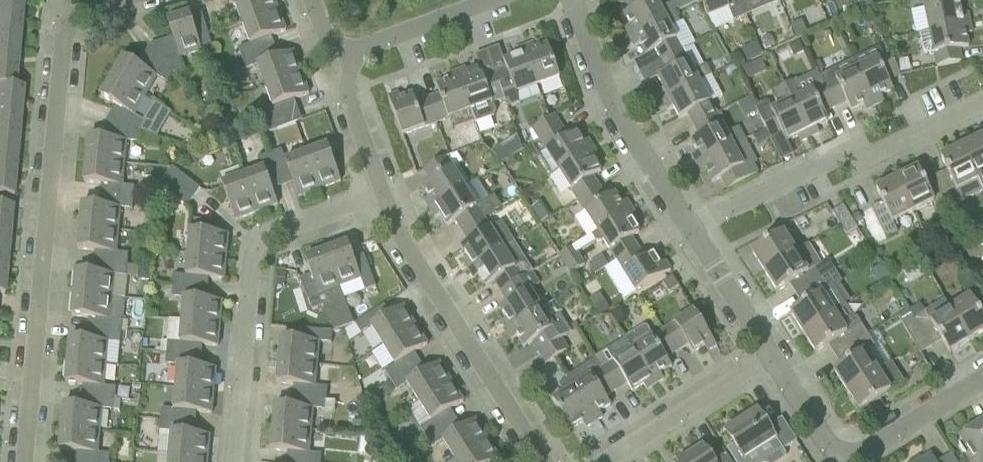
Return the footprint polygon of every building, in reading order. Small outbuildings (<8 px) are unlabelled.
[(278,11),(274,0),(243,0),(234,3),(242,24),(278,11)] [(658,5),(655,0),(627,0),(633,10),(624,15),(630,27),(625,29),(629,38),(675,14),(670,4),(660,9),(658,5)] [(700,1),(707,19),(709,18),(729,10),(730,9),(735,20),(746,16),(741,5),(739,0),(699,0),(700,1)] [(949,4),(948,0),(923,0),(929,32),(969,24),(967,14),(961,15),(959,2),(949,4)] [(22,3),(0,1),(0,23),(21,24),(22,3)] [(250,45),(286,32),(278,11),(242,24),(250,45)] [(671,28),(680,23),(675,14),(629,38),(634,47),(640,45),(646,56),(655,52),(660,63),(683,51),(671,28)] [(198,41),(191,17),(190,15),(168,22),(179,59),(202,52),(198,41)] [(21,24),(0,23),(0,44),(19,46),(21,24)] [(929,32),(919,34),(923,51),(925,54),(930,55),(934,54),(936,66),(937,68),(961,63),(958,50),(968,48),(966,35),(971,34),(969,24),(929,32)] [(796,38),(806,33),(803,25),(792,30),(796,38)] [(205,64),(216,60),(209,37),(198,41),(202,52),(205,64)] [(152,74),(177,63),(166,39),(141,51),(152,74)] [(795,54),(804,50),(800,40),(790,44),(795,54)] [(19,46),(0,44),(0,66),(17,68),(19,46)] [(548,46),(535,50),(533,45),(524,48),(538,86),(560,78),(548,46)] [(245,47),(238,50),(242,61),(249,58),(245,47)] [(516,94),(538,86),(524,48),(514,52),(516,57),(504,62),(507,71),(496,76),(504,99),(508,108),(519,103),(516,94)] [(879,48),(852,61),(856,68),(875,106),(883,102),(881,96),(893,91),(888,82),(900,76),(899,75),(898,73),(893,62),(891,58),(888,53),(882,55),(879,48)] [(706,66),(694,72),(683,51),(660,63),(666,74),(657,79),(664,90),(658,93),(663,102),(701,82),(700,82),(712,76),(706,66)] [(293,53),(256,67),(264,88),(301,74),(293,53)] [(768,73),(775,69),(767,53),(760,57),(768,73)] [(158,78),(137,66),(123,58),(112,78),(147,98),(158,78)] [(247,72),(253,70),(249,58),(242,61),(247,72)] [(852,61),(820,76),(824,84),(835,108),(846,102),(851,111),(863,105),(865,111),(875,106),(856,68),(852,61)] [(172,74),(184,70),(182,63),(168,67),(172,74)] [(17,68),(0,66),(0,88),(15,89),(17,68)] [(167,83),(172,74),(168,67),(161,80),(167,83)] [(480,71),(468,75),(466,70),(456,73),(470,111),(475,124),(493,117),(495,112),(492,103),(503,99),(507,108),(508,108),(504,99),(496,76),(484,80),(480,71)] [(437,124),(470,111),(456,73),(447,76),(449,82),(436,87),(440,96),(428,100),(437,124)] [(301,74),(264,88),(272,109),(287,103),(309,95),(301,74)] [(136,118),(147,98),(112,78),(101,98),(136,118)] [(824,84),(800,95),(793,81),(785,85),(793,101),(810,138),(819,134),(816,128),(828,122),(824,113),(835,108),(824,84)] [(694,126),(717,114),(701,82),(663,102),(668,111),(673,108),(679,120),(688,115),(694,126)] [(810,138),(793,101),(785,85),(774,91),(782,106),(772,110),(767,101),(754,107),(770,140),(782,134),(786,143),(798,137),(801,143),(810,138)] [(15,89),(0,88),(0,110),(21,112),(23,90),(15,89)] [(413,95),(400,100),(398,94),(388,98),(402,136),(437,124),(428,100),(416,105),(413,95)] [(268,110),(261,113),(265,123),(291,114),(287,103),(272,109),(268,110)] [(21,112),(0,110),(0,132),(19,133),(21,112)] [(291,114),(265,123),(265,124),(269,134),(295,124),(291,114)] [(700,138),(691,142),(697,154),(692,157),(697,166),(745,141),(738,128),(727,133),(717,114),(694,126),(700,138)] [(560,127),(553,116),(532,130),(539,141),(560,127)] [(139,132),(145,122),(139,119),(132,130),(139,132)] [(559,171),(593,149),(588,141),(583,144),(576,133),(567,138),(560,127),(539,141),(559,171)] [(138,144),(139,132),(132,130),(131,143),(138,144)] [(19,133),(0,132),(0,154),(17,155),(19,133)] [(982,138),(961,148),(982,192),(982,138)] [(128,142),(105,140),(88,139),(86,161),(126,165),(128,142)] [(757,163),(747,146),(745,141),(697,166),(701,175),(707,172),(713,184),(722,179),(728,190),(758,174),(753,165),(757,163)] [(504,144),(490,153),(502,164),(512,158),(504,144)] [(319,190),(341,182),(328,147),(306,155),(319,190)] [(939,184),(950,206),(982,191),(982,193),(982,192),(961,148),(940,158),(950,178),(939,184)] [(280,149),(270,153),(273,162),(284,159),(280,149)] [(559,171),(578,202),(599,188),(592,178),(601,172),(594,161),(599,158),(593,149),(559,171)] [(270,153),(260,157),(263,166),(273,162),(270,153)] [(17,155),(0,154),(0,176),(15,177),(17,155)] [(306,155),(285,162),(298,198),(319,190),(306,155)] [(430,210),(464,188),(445,158),(424,171),(431,182),(422,187),(429,198),(424,202),(430,210)] [(124,187),(126,165),(86,161),(84,184),(124,187)] [(193,198),(200,189),(172,168),(165,177),(193,198)] [(939,184),(928,189),(918,169),(897,180),(913,213),(933,204),(937,212),(950,206),(939,184)] [(264,170),(243,178),(256,213),(278,206),(264,170)] [(235,221),(256,213),(242,175),(221,183),(235,221)] [(15,177),(0,176),(0,198),(13,199),(15,177)] [(186,208),(193,198),(165,177),(158,187),(186,208)] [(892,223),(913,213),(897,180),(876,190),(885,210),(874,215),(885,238),(897,233),(892,223)] [(133,199),(134,188),(127,187),(126,198),(133,199)] [(493,196),(476,207),(464,188),(430,210),(435,219),(440,216),(447,227),(456,221),(462,232),(484,218),(501,208),(493,196)] [(606,199),(599,188),(578,202),(597,232),(632,210),(626,202),(621,205),(614,194),(606,199)] [(132,210),(133,199),(126,198),(125,210),(132,210)] [(121,209),(98,207),(82,205),(80,228),(119,232),(121,209)] [(846,235),(857,228),(843,206),(832,213),(846,235)] [(0,208),(0,230),(10,230),(12,209),(0,208)] [(604,242),(616,262),(637,249),(631,239),(639,233),(632,222),(637,219),(632,210),(597,232),(559,256),(571,275),(586,266),(578,253),(595,242),(604,242)] [(858,214),(851,218),(855,225),(862,221),(858,214)] [(502,223),(491,229),(484,218),(462,232),(469,243),(461,248),(468,259),(463,262),(468,271),(513,243),(514,242),(502,223)] [(117,254),(119,232),(80,228),(78,250),(117,254)] [(10,230),(0,230),(0,252),(8,252),(10,230)] [(228,236),(208,234),(188,232),(186,254),(226,258),(228,236)] [(764,273),(796,253),(783,233),(752,253),(764,273)] [(513,243),(468,271),(474,280),(479,276),(486,288),(494,282),(501,293),(532,274),(524,261),(513,243)] [(360,280),(353,260),(348,244),(326,252),(340,288),(360,280)] [(827,260),(820,265),(808,246),(796,253),(764,273),(777,293),(796,281),(802,291),(824,278),(834,271),(827,260)] [(644,260),(637,249),(616,262),(636,293),(670,272),(665,263),(659,266),(652,255),(644,260)] [(319,295),(340,288),(326,252),(305,260),(311,276),(319,295)] [(127,266),(129,255),(121,254),(120,265),(127,266)] [(224,281),(226,258),(186,254),(184,277),(224,281)] [(126,277),(127,266),(120,265),(119,276),(126,277)] [(138,269),(138,273),(143,280),(149,281),(150,270),(138,269)] [(809,302),(790,314),(803,334),(834,314),(846,307),(834,288),(842,283),(835,271),(834,271),(824,278),(802,291),(809,302)] [(115,276),(92,274),(76,272),(74,295),(113,298),(115,276)] [(529,291),(539,285),(532,274),(501,293),(508,304),(499,309),(506,320),(501,323),(507,332),(541,310),(529,291)] [(181,288),(182,277),(173,276),(172,287),(181,288)] [(275,276),(274,291),(283,292),(284,277),(275,276)] [(668,294),(679,287),(672,277),(662,284),(668,294)] [(365,292),(376,288),(373,280),(362,284),(365,292)] [(949,308),(950,310),(969,342),(982,333),(982,319),(978,311),(982,307),(982,295),(978,287),(975,281),(963,288),(968,296),(949,308)] [(180,299),(181,288),(172,287),(171,299),(180,299)] [(110,321),(113,298),(74,295),(72,317),(110,321)] [(222,303),(206,301),(182,299),(180,321),(220,325),(222,303)] [(312,310),(323,306),(321,300),(309,304),(312,310)] [(945,301),(914,320),(927,342),(938,335),(949,354),(969,342),(950,310),(949,308),(945,301)] [(383,347),(415,326),(403,307),(386,318),(371,328),(383,347)] [(834,314),(803,334),(815,354),(827,347),(828,346),(834,342),(841,353),(846,350),(868,336),(861,325),(857,318),(855,320),(846,307),(834,314)] [(559,315),(548,322),(541,310),(507,332),(512,340),(517,337),(524,348),(533,343),(539,354),(560,341),(570,334),(559,315)] [(908,311),(899,317),(904,326),(914,320),(908,311)] [(707,352),(716,346),(694,312),(663,331),(677,352),(687,345),(693,354),(704,347),(707,352)] [(904,326),(903,326),(916,348),(927,342),(914,320),(904,326)] [(218,347),(220,325),(180,321),(178,344),(218,347)] [(361,335),(367,331),(361,321),(355,325),(361,335)] [(394,366),(427,345),(415,326),(383,347),(394,366)] [(653,338),(647,328),(643,327),(625,339),(626,340),(655,385),(663,379),(660,374),(671,367),(666,359),(677,352),(663,331),(653,338)] [(332,343),(333,333),(324,332),(323,343),(332,343)] [(866,353),(875,347),(868,336),(846,350),(852,360),(833,372),(846,392),(878,371),(866,353)] [(108,343),(86,341),(70,339),(68,362),(106,365),(108,343)] [(319,342),(301,341),(281,339),(279,362),(317,365),(319,342)] [(613,363),(602,370),(616,391),(626,384),(632,392),(643,385),(646,390),(655,385),(626,340),(606,352),(613,363)] [(546,365),(567,352),(560,341),(539,354),(546,365)] [(175,355),(176,343),(167,342),(166,354),(175,355)] [(174,367),(175,355),(166,354),(165,366),(174,367)] [(104,388),(106,365),(68,362),(66,384),(104,388)] [(315,387),(317,365),(279,362),(277,384),(297,386),(315,387)] [(891,363),(878,371),(846,392),(859,411),(904,383),(891,363)] [(418,404),(451,383),(439,364),(407,384),(418,404)] [(216,369),(200,368),(177,366),(175,388),(214,392),(216,369)] [(390,382),(397,378),(391,369),(385,372),(390,382)] [(605,397),(616,391),(602,370),(572,389),(594,423),(602,418),(599,413),(610,406),(605,397)] [(396,391),(403,387),(397,378),(390,382),(396,391)] [(563,394),(552,401),(571,431),(582,424),(585,429),(594,423),(572,389),(566,380),(558,385),(563,394)] [(430,423),(463,402),(451,383),(418,404),(430,423)] [(115,400),(116,387),(109,387),(108,399),(115,400)] [(326,400),(327,388),(319,387),(318,399),(326,400)] [(211,414),(214,392),(175,388),(173,411),(211,414)] [(114,412),(115,400),(108,399),(107,411),(114,412)] [(326,400),(318,399),(317,410),(325,411),(326,400)] [(103,410),(80,408),(64,406),(62,429),(101,432),(103,410)] [(313,410),(295,408),(275,406),(273,429),(312,432),(313,410)] [(169,422),(170,410),(161,409),(160,421),(169,422)] [(768,428),(758,411),(726,431),(735,447),(728,451),(734,461),(778,461),(783,459),(784,453),(783,451),(796,442),(781,418),(768,428)] [(168,433),(169,422),(160,421),(159,432),(168,433)] [(454,461),(487,440),(475,421),(442,441),(454,461)] [(426,439),(432,435),(426,424),(420,428),(426,439)] [(980,425),(959,437),(962,442),(958,445),(965,456),(966,456),(967,458),(970,461),(982,461),(982,430),(980,425)] [(98,455),(101,432),(62,429),(60,451),(98,455)] [(310,455),(312,432),(273,429),(271,451),(291,453),(310,455)] [(209,436),(194,435),(170,433),(168,455),(207,459),(209,436)] [(432,449),(439,445),(432,435),(426,439),(432,449)] [(499,459),(487,440),(454,461),(455,461),(494,461),(499,459)] [(726,455),(715,461),(704,445),(677,461),(730,461),(726,455)]
